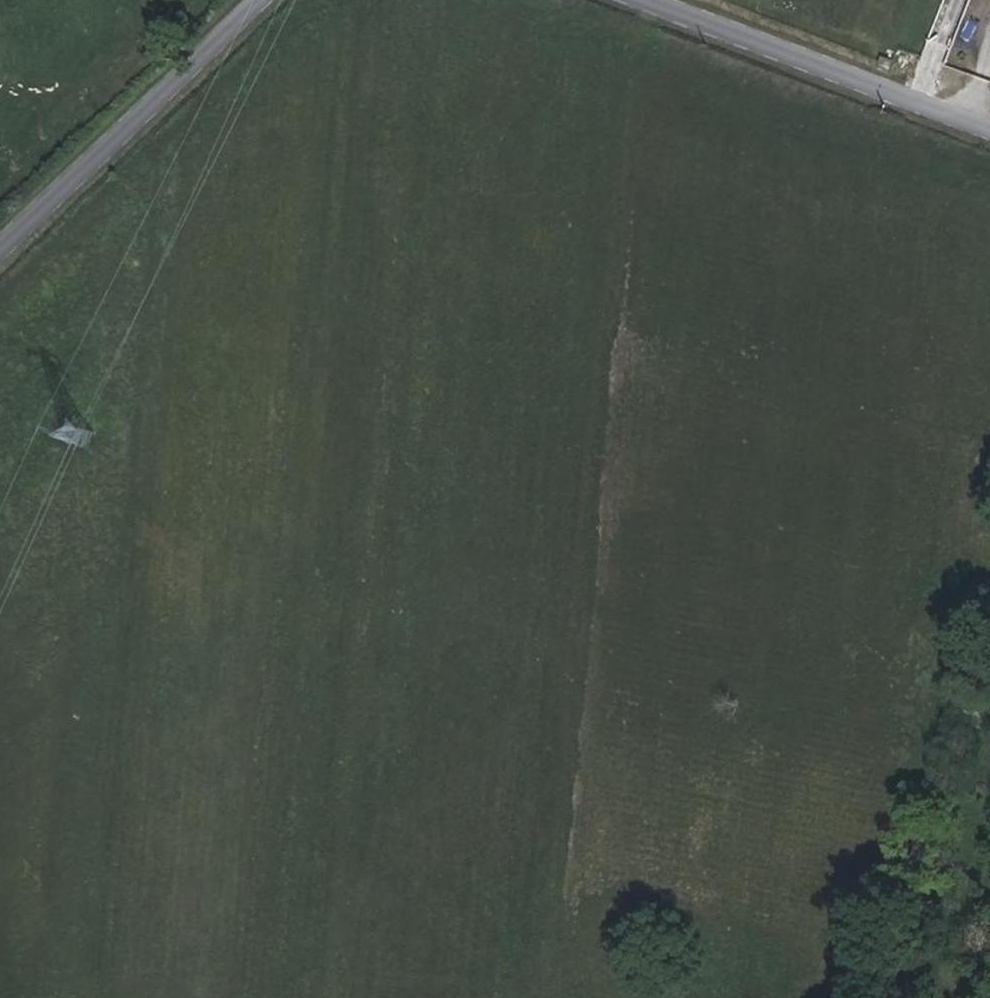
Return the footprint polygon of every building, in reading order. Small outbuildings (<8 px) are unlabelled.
[(881,57),(879,64),(890,68),(892,61),(881,57)]
